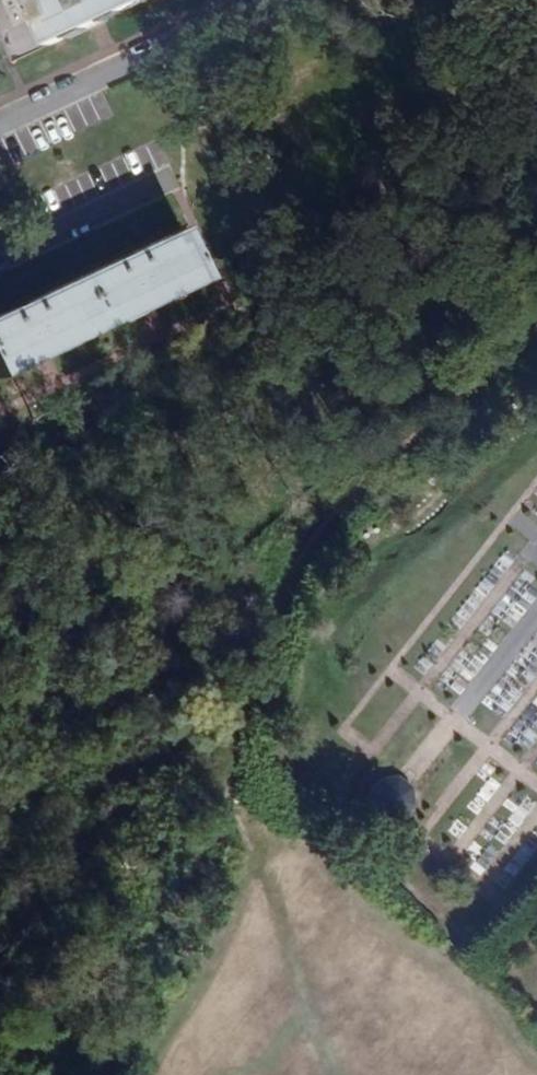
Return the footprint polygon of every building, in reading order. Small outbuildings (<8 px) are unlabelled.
[(13,62),(145,0),(0,0),(0,34),(13,62)] [(205,281),(181,230),(0,315),(0,378),(205,281)]
